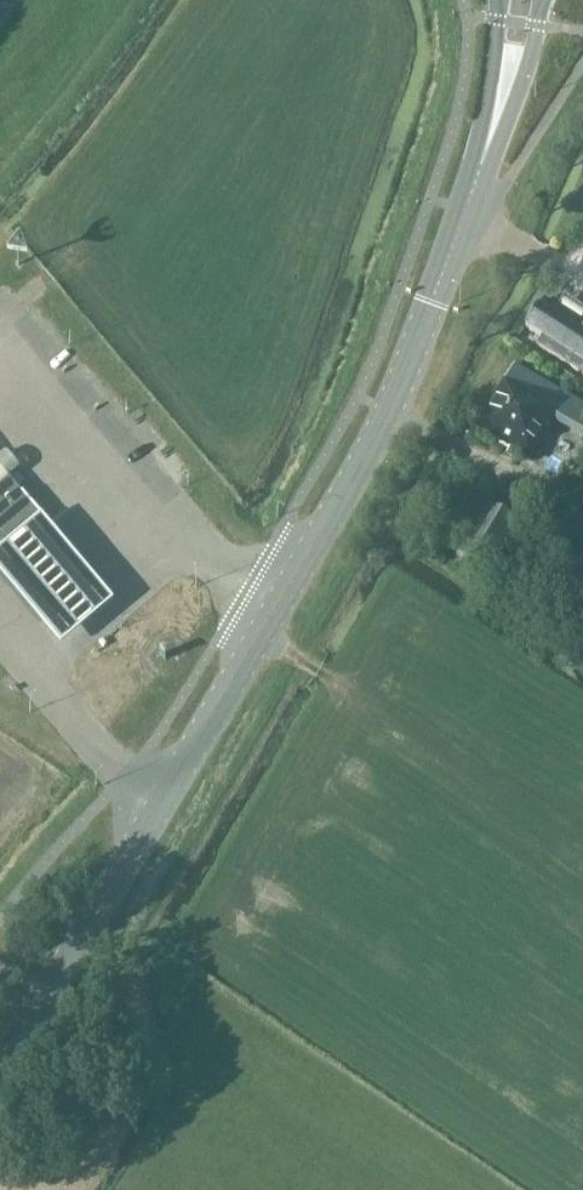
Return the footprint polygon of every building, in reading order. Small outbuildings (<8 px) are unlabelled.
[(542,300),(524,327),(542,338),(538,346),(582,375),(582,327),(542,300)] [(7,324),(23,349),(44,336),(27,311),(7,324)] [(45,337),(26,351),(34,362),(53,349),(45,337)] [(563,394),(512,364),(474,428),(529,461),(548,429),(544,426),(550,415),(582,435),(582,406),(563,394)] [(0,471),(0,549),(38,516),(0,471)] [(486,574),(517,523),(486,505),(456,556),(486,574)] [(38,516),(0,549),(0,579),(23,606),(60,649),(112,604),(77,563),(38,516)] [(89,636),(81,650),(95,658),(103,643),(89,636)]
